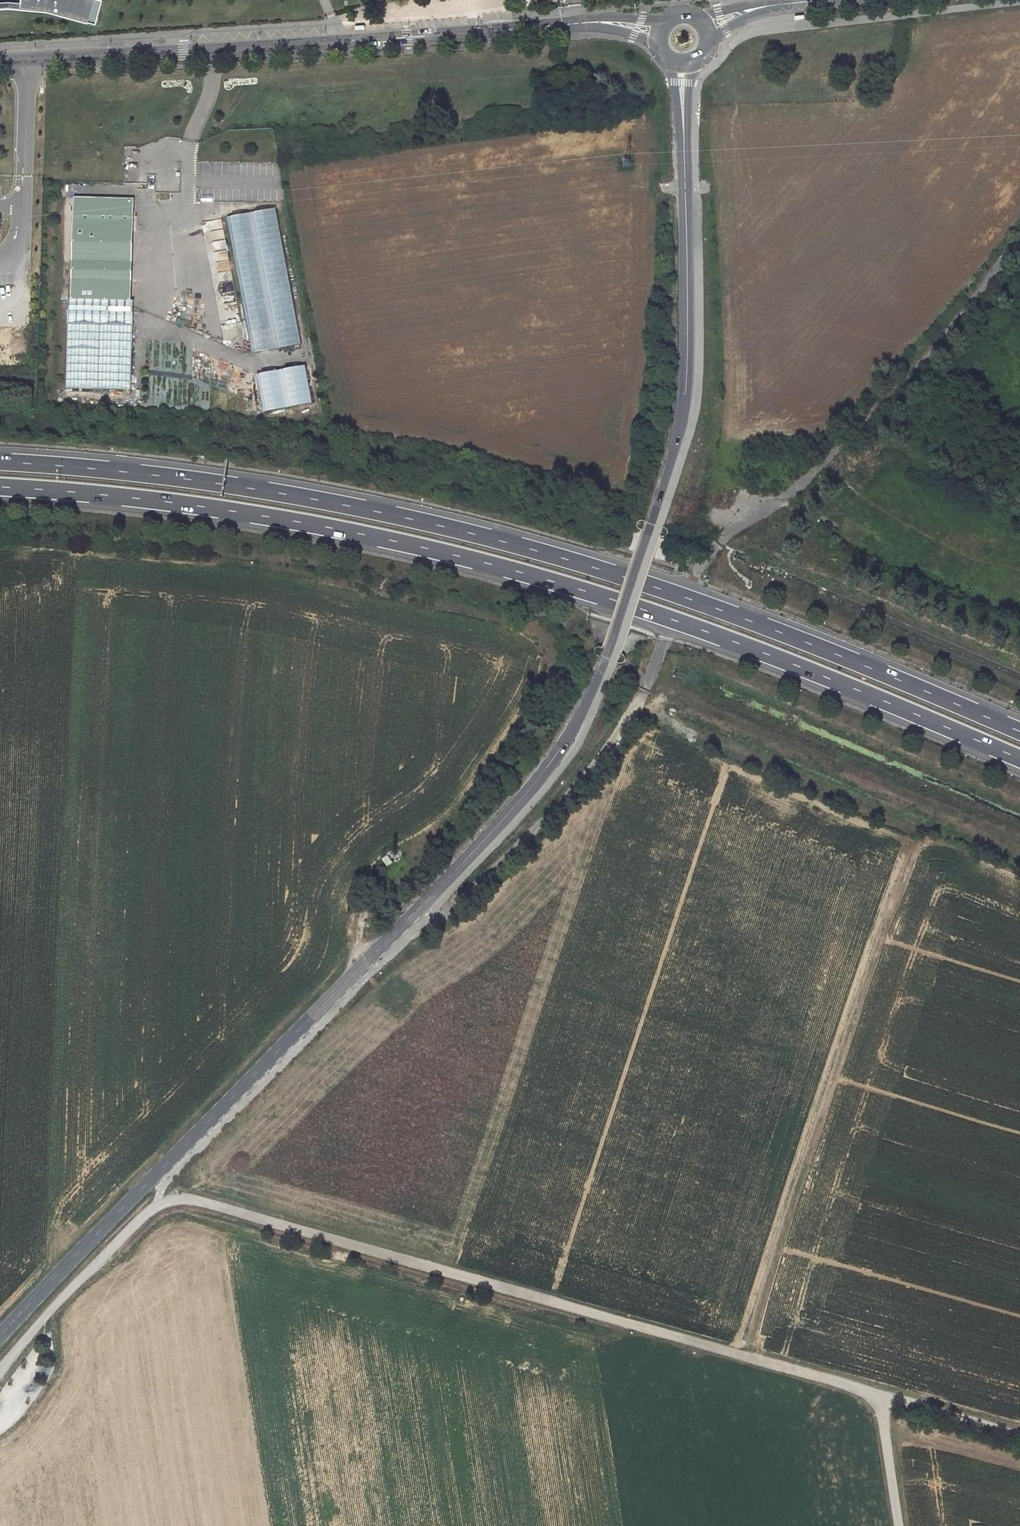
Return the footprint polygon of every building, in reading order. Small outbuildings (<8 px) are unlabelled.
[(93,22),(97,0),(15,0),(15,2),(2,0),(0,0),(0,4),(93,22)] [(137,199),(74,197),(72,300),(135,301),(137,199)] [(275,210),(229,218),(251,353),(297,345),(275,210)] [(134,390),(135,301),(72,300),(71,389),(134,390)] [(305,366),(257,375),(264,413),(312,404),(305,366)]
